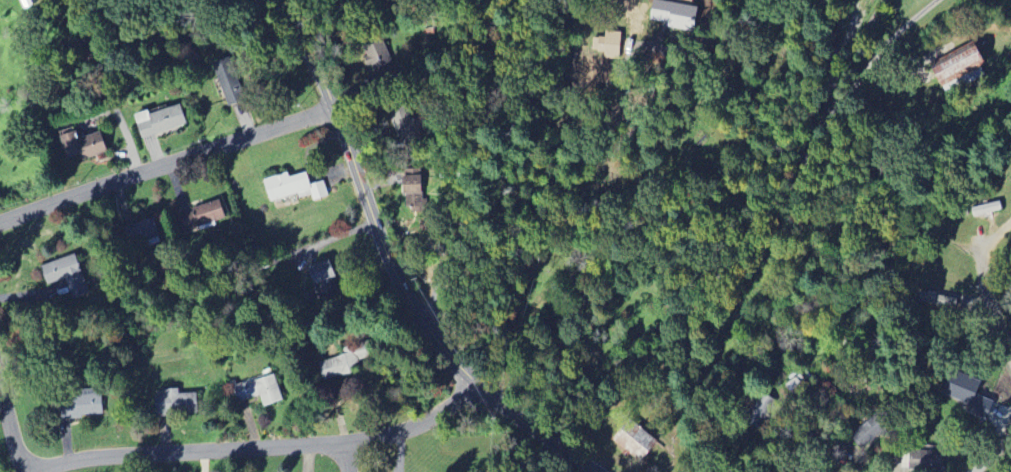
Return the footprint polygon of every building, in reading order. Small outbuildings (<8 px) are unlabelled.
[(695,31),(699,6),(654,0),(651,20),(669,22),(669,28),(695,31)] [(622,31),(606,31),(606,37),(593,37),(593,52),(621,53),(622,31)] [(375,78),(395,70),(383,39),(363,47),(375,78)] [(934,65),(943,86),(957,80),(960,86),(986,75),(982,67),(988,65),(980,46),(934,65)] [(227,103),(244,97),(230,59),(213,65),(227,103)] [(410,103),(390,109),(399,141),(419,136),(410,103)] [(150,115),(149,111),(135,115),(143,139),(187,125),(181,105),(150,115)] [(83,161),(108,152),(101,131),(79,139),(76,131),(60,137),(68,160),(81,155),(83,161)] [(271,202),(298,194),(300,198),(312,195),(313,200),(329,196),(324,181),(311,184),(307,172),(289,177),(288,173),(264,179),(271,202)] [(404,208),(423,208),(424,176),(405,175),(404,208)] [(972,208),(974,217),(1002,209),(1000,201),(972,208)] [(225,219),(221,202),(180,212),(184,229),(225,219)] [(125,227),(130,245),(159,236),(154,218),(125,227)] [(47,284),(67,279),(72,300),(89,295),(78,255),(41,265),(47,284)] [(307,267),(319,299),(342,290),(330,258),(307,267)] [(919,301),(954,309),(956,299),(921,291),(919,301)] [(352,354),(320,360),(323,380),(355,373),(352,354)] [(943,394),(970,404),(967,412),(987,420),(994,402),(977,395),(982,381),(952,370),(943,394)] [(283,400),(274,372),(230,386),(235,403),(261,395),(264,406),(283,400)] [(155,395),(156,415),(198,414),(197,393),(179,393),(179,388),(166,389),(166,395),(155,395)] [(59,402),(60,417),(103,416),(102,394),(68,395),(68,402),(59,402)] [(851,433),(863,451),(881,439),(878,434),(884,430),(876,417),(851,433)] [(641,463),(658,442),(630,419),(613,440),(626,450),(625,451),(641,463)] [(946,471),(946,451),(910,450),(910,470),(946,471)]
